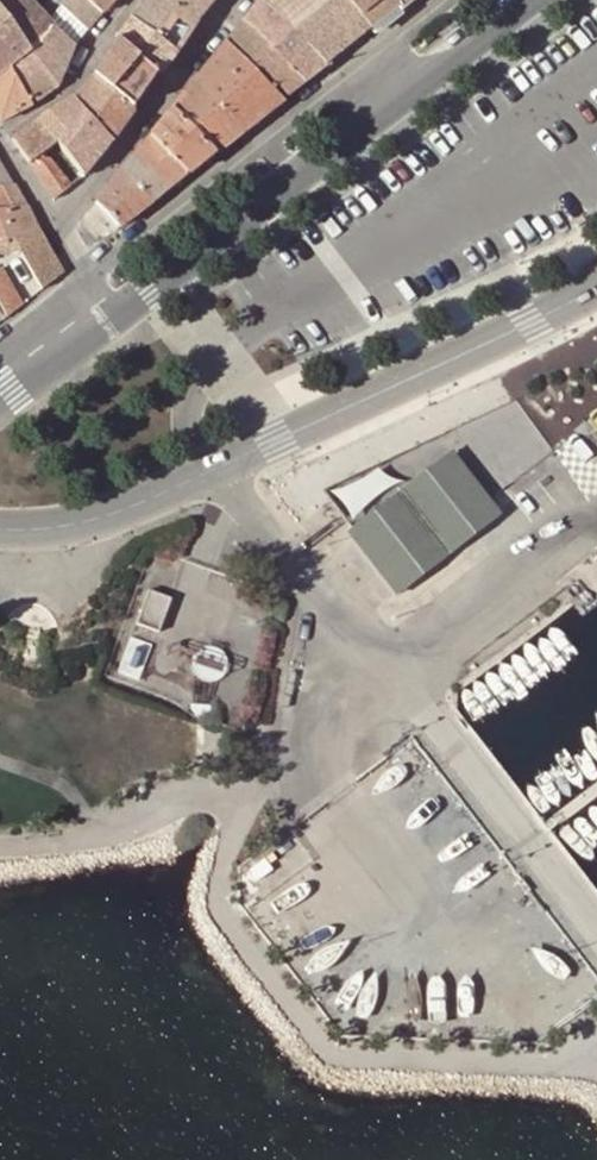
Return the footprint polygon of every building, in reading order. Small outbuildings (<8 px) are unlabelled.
[(6,21),(29,51),(56,87),(58,85),(56,83),(71,49),(74,48),(74,46),(72,44),(70,42),(31,0),(0,0),(0,12),(6,21)] [(102,13),(87,0),(68,0),(62,6),(86,31),(102,13)] [(102,13),(114,0),(87,0),(102,13)] [(168,0),(142,0),(130,18),(173,53),(195,22),(168,0)] [(213,0),(168,0),(195,22),(196,20),(213,0)] [(262,0),(261,0),(242,23),(301,82),(325,63),(262,0)] [(325,63),(326,62),(369,27),(351,4),(348,0),(262,0),(325,63)] [(396,6),(391,0),(348,0),(351,4),(369,27),(396,6)] [(160,73),(173,53),(130,18),(116,39),(158,71),(160,73)] [(29,51),(6,21),(0,25),(0,74),(29,51)] [(280,99),(301,82),(242,23),(226,43),(280,99)] [(158,71),(116,39),(92,76),(130,108),(158,71)] [(280,99),(226,43),(194,82),(241,130),(247,125),(262,113),(280,99)] [(29,51),(0,74),(0,122),(27,105),(27,107),(32,105),(32,103),(54,87),(55,88),(56,87),(29,51)] [(130,108),(92,76),(76,101),(72,96),(71,98),(90,119),(110,141),(133,110),(130,108)] [(223,144),(241,130),(194,82),(171,110),(213,153),(223,144)] [(90,119),(71,98),(48,112),(67,134),(56,142),(57,143),(90,119)] [(213,153),(171,110),(150,135),(187,173),(198,164),(213,153)] [(12,138),(29,164),(43,153),(57,143),(56,142),(67,134),(48,112),(41,116),(31,123),(12,138)] [(83,176),(110,141),(90,119),(57,143),(83,176)] [(173,183),(187,173),(150,135),(133,156),(167,189),(173,183)] [(43,153),(29,164),(54,199),(70,186),(43,153)] [(167,189),(133,156),(121,171),(151,201),(167,189)] [(14,185),(0,159),(0,186),(14,185)] [(131,218),(151,201),(121,171),(94,202),(119,226),(131,218)] [(14,185),(0,186),(0,209),(26,207),(14,185)] [(3,256),(26,249),(45,286),(62,273),(26,207),(0,209),(0,247),(3,256)] [(8,315),(22,304),(4,274),(0,276),(0,302),(8,315)] [(456,458),(449,463),(452,467),(489,515),(492,519),(500,514),(489,500),(456,458)] [(354,536),(358,540),(452,467),(449,463),(354,536)] [(389,467),(339,486),(350,515),(400,497),(389,467)] [(452,467),(358,540),(395,588),(489,515),(452,467)] [(492,519),(489,515),(395,588),(398,593),(492,519)] [(358,540),(354,536),(348,541),(391,597),(398,593),(395,588),(358,540)] [(164,599),(142,590),(128,623),(150,632),(164,599)] [(191,652),(188,656),(187,662),(188,668),(191,672),(195,676),(200,678),(206,678),(211,677),(215,673),(218,668),(219,663),(219,657),(216,652),(212,649),(206,647),(201,646),(195,648),(191,652)] [(203,705),(183,703),(183,708),(189,715),(197,716),(202,710),(203,705)]
